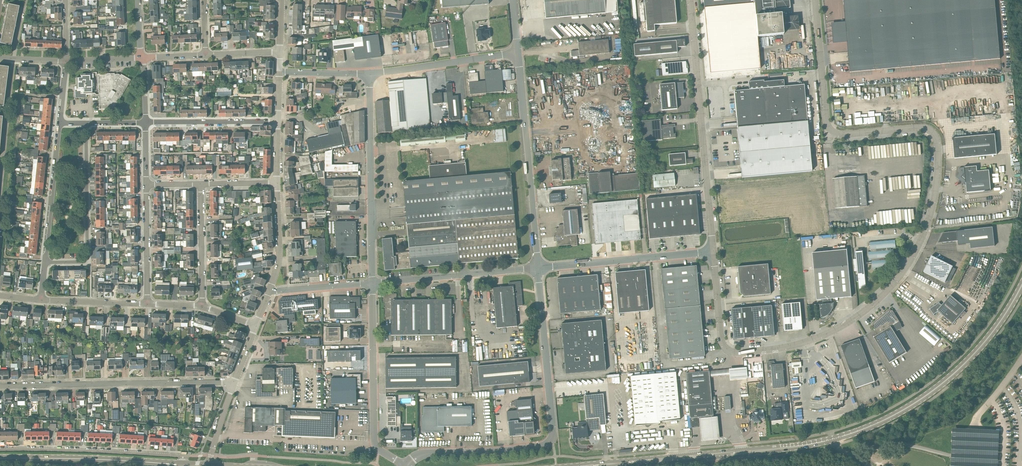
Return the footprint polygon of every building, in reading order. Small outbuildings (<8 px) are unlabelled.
[(82,10),(91,10),(91,6),(87,6),(87,0),(81,0),(73,0),(73,7),(82,7),(82,10)] [(403,8),(404,9),(404,5),(412,6),(412,0),(398,0),(397,8),(403,8)] [(546,18),(563,17),(565,31),(589,29),(589,34),(621,31),(617,0),(544,0),(546,18)] [(647,32),(655,31),(654,25),(677,23),(675,0),(644,0),(647,32)] [(710,73),(760,69),(757,37),(783,35),(783,31),(782,18),(782,14),(773,15),(772,10),(772,0),(703,0),(710,73)] [(995,0),(844,0),(850,72),(1000,59),(995,0)] [(267,6),(267,3),(266,3),(260,3),(260,6),(264,6),(263,13),(275,13),(275,6),(267,6)] [(54,14),(61,14),(61,8),(50,8),(50,4),(45,5),(44,5),(44,7),(47,7),(47,9),(50,9),(51,10),(50,14),(54,14)] [(19,7),(8,5),(4,24),(15,26),(19,7)] [(341,7),(341,6),(340,6),(340,5),(338,5),(338,6),(337,6),(337,7),(334,7),(334,6),(331,6),(330,14),(334,15),(334,29),(337,29),(337,20),(344,20),(345,7),(341,7)] [(347,7),(347,18),(354,18),(354,16),(365,17),(365,18),(367,18),(367,21),(374,22),(374,10),(365,10),(365,11),(361,11),(361,7),(351,6),(351,8),(347,7)] [(403,8),(397,8),(387,7),(385,17),(402,19),(403,8)] [(123,18),(106,20),(106,22),(113,22),(113,27),(117,27),(117,26),(124,25),(123,18)] [(448,46),(447,40),(448,40),(445,23),(430,25),(433,42),(434,42),(434,48),(448,46)] [(4,24),(0,42),(0,44),(11,46),(15,26),(4,24)] [(227,35),(230,35),(230,25),(227,25),(227,28),(221,28),(221,41),(227,41),(227,35)] [(234,25),(230,26),(230,34),(233,34),(234,41),(240,40),(240,32),(240,30),(239,25),(237,25),(237,30),(234,30),(234,25)] [(485,30),(484,28),(477,30),(478,42),(486,40),(486,38),(490,38),(489,30),(485,30)] [(30,47),(31,40),(31,36),(25,36),(25,34),(22,34),(21,40),(24,40),(24,47),(30,47)] [(378,35),(332,41),(334,51),(344,50),(354,49),(355,60),(381,57),(378,35)] [(635,56),(677,53),(677,47),(685,46),(685,39),(677,40),(634,44),(635,56)] [(585,58),(584,55),(609,53),(608,40),(578,42),(579,50),(571,51),(572,56),(579,56),(580,58),(585,58)] [(293,55),(305,55),(305,49),(311,50),(311,44),(304,45),(304,48),(301,48),(293,48),(293,55)] [(327,53),(321,53),(321,50),(316,50),(316,56),(319,56),(319,62),(327,62),(327,57),(331,57),(331,50),(327,50),(327,53)] [(345,61),(344,50),(334,51),(335,63),(345,61)] [(686,69),(686,61),(661,64),(662,76),(688,73),(687,68),(686,69)] [(193,76),(199,76),(199,72),(199,64),(192,65),(193,72),(190,72),(190,80),(193,80),(193,76)] [(181,75),(180,65),(173,65),(173,67),(170,67),(170,72),(170,75),(173,74),(173,73),(177,73),(177,78),(178,78),(178,81),(181,81),(181,77),(181,75)] [(190,80),(190,72),(187,72),(186,65),(180,65),(181,75),(186,75),(187,80),(190,80)] [(5,87),(8,68),(0,67),(0,87),(5,87)] [(37,84),(37,78),(34,77),(35,69),(27,68),(26,77),(27,77),(26,80),(34,81),(34,84),(37,84)] [(47,82),(47,78),(48,69),(41,69),(41,78),(37,78),(37,84),(41,85),(41,81),(47,82)] [(48,69),(47,78),(50,78),(50,82),(53,82),(53,83),(57,83),(57,78),(53,78),(54,70),(48,69)] [(273,69),(266,69),(262,69),(261,73),(259,72),(258,79),(265,79),(265,76),(273,76),(273,69)] [(501,70),(484,71),(485,81),(486,93),(503,91),(501,70)] [(503,81),(512,80),(512,70),(503,71),(503,81)] [(153,79),(156,79),(157,82),(164,82),(164,79),(161,79),(161,76),(165,75),(166,75),(170,75),(170,72),(153,72),(153,79)] [(80,78),(75,78),(76,89),(74,89),(74,98),(85,97),(85,96),(93,95),(93,97),(99,96),(98,95),(96,95),(94,93),(92,93),(92,89),(93,89),(93,81),(90,81),(90,74),(80,75),(80,78)] [(113,77),(110,75),(110,74),(97,74),(98,95),(99,96),(99,110),(114,109),(131,80),(121,74),(120,76),(119,75),(117,74),(116,75),(114,75),(113,77)] [(486,93),(485,81),(477,82),(477,74),(469,75),(470,95),(486,93)] [(378,133),(431,128),(426,79),(388,82),(390,100),(376,102),(378,133)] [(764,80),(749,82),(749,90),(785,87),(784,80),(764,82),(764,80)] [(164,89),(164,86),(165,86),(165,82),(164,82),(157,82),(157,86),(153,86),(153,93),(160,93),(164,93),(164,89)] [(662,110),(677,109),(676,98),(684,97),(683,82),(659,85),(662,110)] [(292,90),(295,90),(295,95),(296,95),(301,94),(301,90),(300,90),(300,83),(292,83),(292,90)] [(272,94),(272,87),(262,87),(262,84),(257,84),(257,89),(260,90),(260,94),(272,94)] [(335,94),(335,87),(332,87),(332,84),(316,84),(316,93),(316,95),(321,95),(321,94),(335,94)] [(344,92),(349,92),(349,85),(343,85),(343,86),(343,87),(339,87),(339,89),(339,93),(344,93),(344,92)] [(349,85),(349,92),(349,98),(357,98),(357,92),(352,92),(352,85),(349,85)] [(804,85),(785,87),(749,90),(734,91),(742,177),(812,171),(804,85)] [(218,96),(231,96),(231,87),(218,88),(218,91),(218,96)] [(846,89),(834,89),(834,98),(847,98),(846,89)] [(433,104),(448,103),(447,97),(447,93),(432,94),(433,104)] [(460,120),(458,96),(447,97),(448,103),(449,121),(460,120)] [(294,106),(286,106),(286,112),(293,112),(297,112),(298,115),(305,112),(303,109),(297,112),(297,106),(294,106)] [(472,124),(489,122),(488,112),(483,113),(483,108),(470,109),(472,124)] [(346,124),(351,146),(365,143),(364,111),(342,115),(342,125),(346,124)] [(661,126),(660,119),(640,121),(642,141),(662,140),(662,139),(676,138),(675,133),(674,134),(673,125),(661,126)] [(345,147),(351,146),(346,124),(342,125),(340,125),(342,132),(306,140),(309,153),(344,145),(345,147)] [(260,127),(250,126),(250,131),(260,131),(260,135),(260,136),(271,136),(271,127),(267,127),(260,126),(260,127)] [(295,129),(293,129),(286,129),(286,135),(292,135),(292,138),(302,138),(302,135),(295,135),(295,129)] [(188,144),(192,144),(192,140),(192,133),(185,133),(185,140),(182,140),(182,141),(183,146),(183,147),(186,147),(186,145),(188,145),(188,144)] [(201,147),(201,140),(198,140),(198,133),(192,133),(192,140),(192,144),(195,144),(197,144),(197,147),(201,147)] [(210,142),(210,140),(210,133),(204,133),(204,140),(201,140),(201,147),(204,147),(204,145),(206,145),(206,143),(207,143),(207,142),(210,142)] [(446,142),(446,141),(445,136),(445,135),(400,139),(401,146),(446,142)] [(955,159),(997,155),(995,135),(953,138),(955,159)] [(302,141),(302,138),(292,138),(292,141),(285,140),(285,147),(292,147),(296,147),(296,141),(302,141)] [(885,145),(885,158),(925,156),(924,143),(912,144),(912,143),(899,144),(899,145),(885,145)] [(47,151),(47,145),(39,144),(38,148),(34,147),(34,150),(30,149),(30,153),(38,154),(38,150),(47,151)] [(263,156),(270,156),(271,150),(264,150),(264,147),(259,147),(258,152),(263,152),(263,156)] [(332,165),(332,151),(333,151),(333,150),(325,152),(325,172),(358,172),(358,164),(332,165)] [(30,153),(28,152),(27,156),(33,157),(33,159),(37,160),(37,164),(45,164),(46,158),(38,157),(38,154),(30,153)] [(686,159),(685,153),(669,154),(670,166),(686,164),(693,163),(693,159),(686,159)] [(129,164),(137,164),(137,157),(131,157),(131,154),(125,154),(125,160),(127,160),(127,163),(129,163),(129,164)] [(95,164),(104,164),(107,164),(107,155),(99,155),(99,158),(95,158),(95,164)] [(294,168),(300,167),(310,164),(311,164),(309,155),(303,156),(299,156),(299,162),(294,162),(285,162),(285,168),(292,168),(294,168)] [(226,174),(226,166),(222,166),(222,162),(220,162),(220,157),(216,157),(216,166),(219,166),(219,174),(226,174)] [(551,161),(553,180),(560,179),(560,181),(571,180),(569,158),(558,159),(558,160),(551,161)] [(173,167),(173,175),(180,175),(180,167),(183,167),(183,160),(180,160),(180,163),(177,163),(177,167),(173,167)] [(411,268),(517,258),(511,172),(467,176),(465,163),(429,166),(430,179),(403,182),(404,196),(407,225),(410,254),(396,255),(396,260),(394,260),(392,239),(382,240),(385,270),(411,268)] [(299,177),(300,176),(313,173),(310,164),(300,167),(301,172),(298,172),(299,177)] [(977,172),(977,167),(965,168),(965,167),(964,167),(964,168),(959,168),(960,173),(956,177),(963,183),(966,183),(966,185),(967,193),(983,191),(983,192),(991,191),(989,171),(977,172)] [(292,172),(292,168),(285,168),(285,174),(285,180),(299,177),(298,172),(293,174),(292,172)] [(588,174),(590,194),(612,192),(610,172),(588,174)] [(654,188),(675,186),(674,173),(653,175),(654,188)] [(285,187),(298,184),(295,185),(294,180),(295,180),(295,181),(299,180),(300,179),(300,176),(299,177),(285,180),(285,187)] [(833,179),(835,209),(867,206),(865,176),(833,179)] [(333,188),(358,188),(358,179),(333,180),(333,188)] [(291,196),(299,194),(300,194),(298,184),(285,187),(287,193),(290,192),(291,196)] [(358,188),(333,188),(333,197),(358,196),(358,188)] [(561,193),(549,195),(550,204),(562,203),(561,193)] [(286,208),(298,208),(298,201),(299,201),(299,194),(291,196),(290,196),(290,201),(286,201),(286,208)] [(650,239),(700,234),(696,194),(646,199),(650,239)] [(261,197),(259,197),(260,197),(260,203),(256,203),(250,203),(250,207),(262,206),(262,203),(271,203),(271,196),(261,197)] [(130,206),(137,206),(137,199),(135,199),(135,197),(126,197),(126,206),(130,206)] [(32,202),(32,199),(26,198),(25,203),(29,203),(29,205),(30,205),(29,209),(29,208),(28,209),(31,209),(41,210),(41,203),(33,202),(32,202)] [(95,208),(104,208),(107,208),(107,204),(108,204),(108,203),(110,203),(110,199),(103,199),(103,201),(95,201),(95,208)] [(596,244),(602,243),(641,240),(637,200),(592,204),(596,244)] [(263,216),(272,215),(272,208),(262,208),(262,213),(253,214),(248,216),(248,217),(238,220),(239,224),(254,219),(255,217),(263,216)] [(577,245),(576,235),(580,234),(577,209),(562,211),(563,225),(559,225),(559,228),(556,228),(557,236),(554,237),(554,242),(557,242),(557,246),(571,245),(571,246),(577,245)] [(220,213),(220,210),(217,210),(211,210),(211,216),(220,216),(220,219),(224,219),(230,219),(232,218),(232,216),(230,216),(230,215),(223,215),(223,213),(220,213)] [(39,223),(40,216),(24,215),(23,217),(31,218),(31,222),(39,223)] [(255,224),(272,222),(272,215),(263,216),(263,219),(254,220),(254,221),(250,223),(251,225),(254,224),(255,224)] [(336,257),(357,257),(356,221),(335,222),(336,257)] [(995,246),(993,227),(943,233),(941,236),(942,243),(958,241),(959,245),(971,244),(971,249),(995,246)] [(268,236),(273,235),(273,229),(263,230),(258,232),(248,235),(248,237),(251,236),(252,239),(256,237),(256,238),(259,237),(259,235),(263,234),(263,237),(264,237),(268,236)] [(96,239),(108,239),(108,233),(110,233),(110,230),(105,230),(103,230),(103,232),(96,232),(96,239)] [(262,244),(273,241),(273,235),(268,236),(264,237),(263,237),(264,239),(259,241),(256,241),(257,245),(262,244)] [(317,270),(326,270),(325,238),(317,239),(317,270)] [(119,248),(113,247),(113,244),(108,244),(108,239),(96,239),(96,246),(106,246),(106,248),(119,248)] [(892,239),(870,241),(871,251),(868,251),(869,260),(872,260),(872,262),(866,262),(866,258),(864,258),(863,251),(856,252),(859,289),(866,288),(866,264),(872,264),(872,269),(883,268),(885,268),(884,258),(892,258),(891,255),(893,255),(892,252),(891,252),(891,248),(893,248),(892,239)] [(273,241),(262,244),(263,250),(273,248),(272,242),(273,242),(273,241)] [(36,248),(28,247),(24,247),(24,253),(19,253),(19,254),(17,254),(16,256),(19,257),(27,258),(27,254),(36,255),(36,248)] [(63,258),(73,258),(73,254),(76,254),(76,250),(63,250),(63,258)] [(832,303),(831,299),(852,297),(847,250),(812,253),(817,300),(823,300),(823,304),(815,305),(820,305),(821,318),(824,317),(827,316),(830,314),(829,312),(830,310),(831,311),(833,309),(833,306),(833,304),(834,303),(832,303)] [(237,271),(251,269),(263,268),(272,266),(272,260),(252,263),(252,255),(249,256),(246,257),(242,257),(236,259),(237,271)] [(945,283),(953,266),(932,256),(924,272),(945,283)] [(330,276),(342,275),(341,263),(329,264),(330,276)] [(770,294),(767,264),(738,267),(740,294),(741,294),(743,296),(743,297),(770,294)] [(10,276),(3,275),(5,266),(1,266),(0,275),(0,276),(3,276),(2,286),(9,287),(10,276)] [(662,279),(697,276),(696,266),(661,269),(662,279)] [(619,313),(649,311),(645,270),(615,273),(619,313)] [(264,286),(266,280),(260,278),(259,274),(256,274),(256,277),(255,279),(251,280),(251,279),(243,280),(244,286),(247,285),(251,284),(255,283),(264,286)] [(587,276),(590,311),(600,310),(597,275),(587,276)] [(580,312),(590,311),(587,276),(577,277),(580,312)] [(663,289),(698,286),(697,276),(662,279),(663,289)] [(104,284),(104,282),(104,279),(98,278),(98,277),(94,277),(94,289),(97,289),(97,292),(104,293),(104,284)] [(570,313),(580,312),(577,277),(567,278),(570,313)] [(560,314),(570,313),(567,278),(557,278),(560,314)] [(25,289),(26,280),(19,280),(18,288),(25,289)] [(497,328),(517,326),(515,306),(523,306),(520,281),(509,282),(509,286),(493,288),(497,328)] [(251,284),(252,289),(253,289),(262,292),(264,286),(255,283),(251,284)] [(664,299),(699,296),(698,286),(663,289),(664,299)] [(251,295),(256,297),(259,298),(262,292),(253,289),(252,291),(250,292),(249,290),(243,293),(241,293),(242,297),(242,298),(244,297),(251,295)] [(385,294),(385,317),(391,317),(391,336),(452,335),(451,299),(396,300),(396,294),(385,294)] [(251,295),(244,297),(243,300),(248,302),(246,310),(250,312),(250,311),(254,312),(257,304),(254,303),(256,297),(251,295)] [(966,309),(951,295),(942,305),(939,303),(940,303),(939,302),(929,310),(930,309),(934,316),(935,315),(934,315),(938,312),(953,324),(966,309)] [(293,302),(306,301),(306,296),(281,298),(278,301),(279,314),(284,314),(285,316),(295,315),(294,312),(293,302)] [(350,297),(350,296),(330,297),(330,319),(355,319),(355,309),(360,309),(360,301),(358,301),(358,297),(350,297)] [(665,309),(700,306),(699,296),(664,299),(665,309)] [(318,310),(318,300),(306,301),(293,302),(294,312),(318,310)] [(791,303),(793,331),(802,330),(800,302),(791,303)] [(784,331),(793,331),(791,303),(781,304),(784,331)] [(771,305),(731,309),(734,339),(774,336),(771,305)] [(666,319),(701,316),(700,306),(665,309),(666,319)] [(20,316),(20,308),(13,307),(12,315),(20,316)] [(20,308),(20,316),(19,319),(23,319),(23,321),(26,321),(26,319),(27,317),(28,309),(20,308)] [(30,319),(29,326),(32,327),(33,320),(40,320),(40,318),(41,310),(34,309),(33,319),(30,319)] [(900,322),(892,310),(891,311),(890,309),(872,324),(873,324),(874,326),(873,326),(878,335),(874,337),(889,363),(907,353),(891,327),(900,322)] [(69,323),(72,323),(82,323),(83,315),(77,314),(77,312),(69,311),(69,319),(69,323)] [(295,315),(285,316),(285,320),(277,321),(278,333),(288,332),(287,323),(295,322),(295,318),(295,315)] [(203,326),(205,318),(198,316),(198,319),(195,318),(193,323),(196,323),(196,324),(203,326)] [(666,329),(702,326),(701,316),(666,319),(666,329)] [(211,333),(214,333),(214,331),(216,328),(217,325),(211,324),(212,320),(205,318),(203,326),(210,328),(210,327),(213,328),(212,332),(211,333)] [(563,349),(603,345),(601,320),(561,324),(563,349)] [(941,338),(926,325),(919,333),(934,346),(941,338)] [(667,339),(703,336),(702,326),(666,329),(667,339)] [(354,329),(354,327),(348,328),(348,330),(349,330),(350,339),(360,338),(360,329),(354,329)] [(325,342),(340,342),(340,328),(325,328),(325,342)] [(242,343),(245,334),(237,331),(236,334),(235,334),(234,335),(229,333),(228,337),(232,338),(232,337),(236,338),(235,341),(242,343)] [(668,349),(704,346),(703,336),(667,339),(668,349)] [(300,347),(319,347),(319,339),(300,339),(300,347)] [(856,388),(875,382),(860,339),(841,346),(856,388)] [(242,343),(235,341),(234,340),(233,343),(228,341),(227,344),(240,349),(242,343)] [(281,349),(281,343),(269,343),(269,347),(270,347),(270,355),(280,355),(280,349),(281,349)] [(238,354),(240,349),(227,344),(226,347),(231,349),(230,351),(238,354)] [(603,345),(563,349),(565,374),(606,370),(603,345)] [(704,346),(668,349),(669,359),(705,356),(704,346)] [(238,354),(230,351),(225,349),(219,349),(220,352),(224,352),(225,353),(226,353),(229,354),(227,358),(235,361),(238,354)] [(144,360),(147,360),(147,350),(144,350),(144,357),(136,357),(136,361),(136,369),(143,369),(143,361),(144,361),(144,360)] [(351,362),(351,357),(351,351),(328,351),(328,362),(351,362)] [(361,351),(351,351),(351,357),(356,357),(356,361),(361,361),(361,351)] [(104,360),(104,354),(103,354),(100,354),(101,357),(93,357),(93,362),(93,370),(100,370),(100,361),(101,361),(101,360),(104,360)] [(121,364),(126,364),(125,354),(122,354),(122,360),(121,360),(121,361),(115,361),(115,370),(122,369),(121,364)] [(136,369),(136,361),(129,361),(129,360),(128,360),(128,358),(129,358),(129,354),(125,354),(126,364),(129,364),(130,369),(136,369)] [(47,373),(47,366),(47,365),(43,365),(43,361),(41,359),(38,359),(38,355),(34,355),(34,366),(34,370),(34,376),(35,376),(36,376),(38,376),(42,376),(42,373),(47,373)] [(53,376),(57,376),(56,355),(52,355),(52,366),(49,367),(49,366),(47,366),(47,373),(49,373),(49,376),(50,376),(51,377),(53,377),(53,376)] [(56,355),(57,376),(64,376),(64,372),(63,372),(63,371),(64,371),(63,371),(63,367),(68,367),(68,358),(64,358),(64,366),(60,366),(60,359),(61,359),(61,355),(56,355)] [(166,358),(166,355),(161,355),(161,371),(169,371),(170,372),(173,372),(173,371),(174,371),(173,358),(166,358)] [(235,361),(227,358),(224,356),(219,357),(219,359),(222,359),(221,361),(233,366),(235,361)] [(456,357),(386,358),(386,388),(456,387),(456,357)] [(193,376),(193,363),(193,361),(187,361),(187,359),(184,359),(184,365),(186,365),(186,377),(193,376)] [(792,374),(801,373),(799,359),(791,360),(792,374)] [(206,366),(206,362),(206,361),(202,361),(202,368),(199,368),(199,367),(199,376),(205,376),(205,371),(210,371),(210,366),(206,366)] [(212,367),(215,367),(215,364),(219,364),(218,366),(221,366),(221,367),(227,369),(227,370),(231,372),(233,366),(221,361),(221,362),(206,362),(206,366),(210,366),(212,366),(212,367)] [(774,365),(774,361),(767,362),(767,371),(771,370),(773,389),(784,388),(782,364),(774,365)] [(479,387),(530,382),(528,362),(478,366),(479,387)] [(747,366),(729,367),(730,369),(709,371),(709,377),(730,375),(730,378),(748,377),(747,366)] [(230,376),(231,372),(227,370),(227,369),(221,367),(220,367),(221,367),(221,376),(230,376)] [(257,380),(257,397),(277,396),(277,389),(293,389),(293,368),(262,368),(263,380),(257,380)] [(688,399),(700,398),(711,397),(709,377),(709,371),(686,373),(688,399)] [(635,426),(660,424),(660,422),(680,420),(676,372),(630,376),(635,426)] [(332,404),(356,403),(356,388),(361,388),(360,374),(347,375),(347,379),(331,379),(332,404)] [(204,388),(205,399),(205,404),(204,409),(211,411),(212,407),(212,397),(211,397),(211,388),(204,388)] [(186,402),(186,398),(186,389),(180,389),(180,398),(180,400),(177,400),(177,408),(181,407),(180,402),(186,402)] [(135,403),(135,408),(138,408),(138,399),(134,399),(134,392),(128,392),(128,403),(135,403)] [(147,404),(147,392),(141,392),(141,399),(138,399),(138,408),(138,414),(140,414),(140,408),(141,408),(141,406),(147,406),(147,404)] [(177,408),(177,400),(173,400),(173,392),(167,392),(167,399),(167,403),(173,403),(173,408),(177,408)] [(71,403),(71,410),(73,410),(73,408),(76,408),(76,406),(80,406),(80,401),(84,401),(84,393),(76,393),(76,401),(76,403),(73,403),(71,403)] [(11,405),(12,402),(11,402),(11,395),(11,394),(4,394),(4,395),(4,402),(4,403),(4,404),(7,405),(8,404),(11,405)] [(48,409),(48,402),(45,403),(45,401),(46,401),(45,394),(38,394),(38,401),(42,401),(42,405),(45,405),(45,414),(48,414),(48,409)] [(62,401),(62,394),(55,394),(55,401),(51,401),(51,402),(48,402),(48,409),(55,409),(58,408),(58,405),(62,405),(62,401)] [(606,425),(603,394),(584,396),(587,431),(600,429),(600,425),(606,425)] [(396,403),(396,396),(386,397),(386,427),(401,426),(401,416),(400,406),(398,403),(396,403)] [(700,398),(701,417),(705,417),(713,416),(713,411),(716,410),(715,397),(711,397),(700,398)] [(688,399),(690,418),(700,417),(701,417),(700,398),(688,399)] [(509,437),(534,434),(533,422),(535,418),(533,417),(531,399),(516,401),(514,401),(514,402),(514,406),(516,406),(517,410),(507,411),(509,437)] [(788,419),(787,402),(781,403),(781,409),(780,409),(770,410),(772,421),(788,419)] [(279,425),(285,426),(285,410),(285,409),(256,408),(245,407),(245,433),(252,433),(252,431),(266,431),(266,426),(275,426),(275,425),(277,425),(277,426),(279,426),(279,425)] [(423,431),(443,431),(443,426),(472,426),(472,407),(423,407),(423,431)] [(285,426),(284,436),(334,438),(336,412),(285,410),(285,426)] [(758,412),(757,411),(756,411),(755,411),(754,411),(754,413),(753,413),(753,415),(749,415),(749,421),(753,420),(753,422),(760,422),(760,420),(764,419),(764,414),(760,414),(760,412),(758,412)] [(718,415),(713,416),(705,417),(701,417),(700,417),(701,427),(702,440),(720,438),(718,415)] [(691,428),(701,427),(700,417),(690,418),(691,428)] [(588,437),(587,426),(572,428),(573,439),(588,437)] [(401,441),(412,441),(412,431),(401,431),(401,441)] [(196,449),(199,442),(192,439),(190,446),(196,449)]
